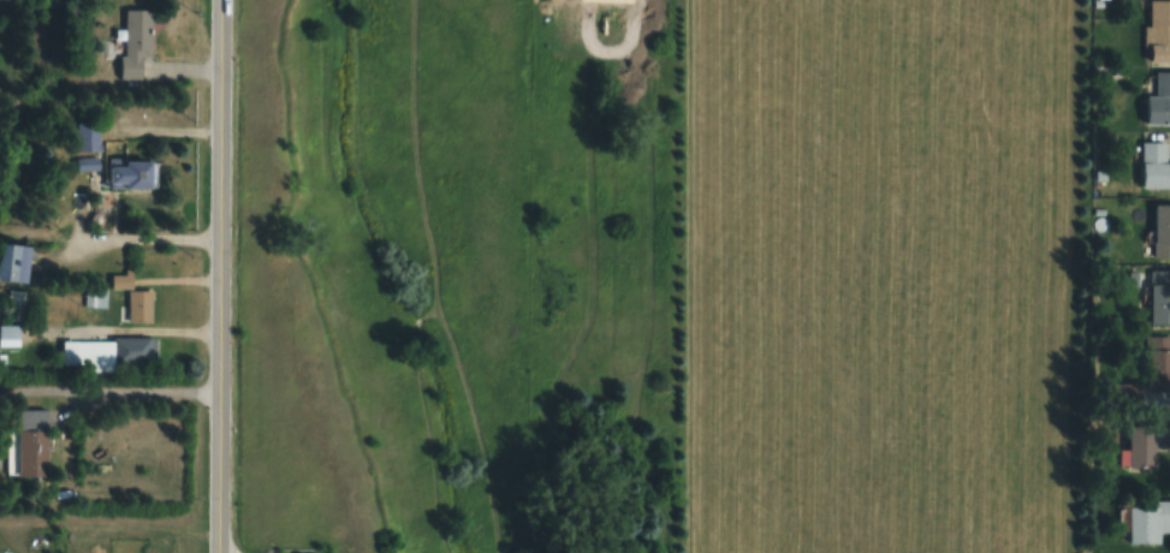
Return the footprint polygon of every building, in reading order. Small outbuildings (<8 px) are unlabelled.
[(1150,26),(1144,26),(1144,44),(1153,44),(1153,62),(1169,62),(1169,0),(1150,0),(1150,26)] [(153,51),(153,10),(124,10),(124,79),(143,79),(143,51),(153,51)] [(1147,95),(1147,125),(1169,125),(1169,71),(1156,71),(1156,95),(1147,95)] [(98,122),(78,122),(79,150),(98,149),(98,122)] [(1166,162),(1166,142),(1141,142),(1141,187),(1169,187),(1169,162),(1166,162)] [(77,168),(98,168),(98,157),(77,157),(77,168)] [(156,187),(156,158),(109,158),(109,187),(156,187)] [(1155,204),(1155,257),(1169,257),(1169,204),(1155,204)] [(24,243),(0,243),(0,280),(24,280),(24,243)] [(1169,325),(1169,270),(1152,270),(1152,325),(1169,325)] [(153,290),(129,290),(129,322),(153,322),(153,290)] [(63,338),(62,370),(157,371),(157,339),(63,338)] [(47,477),(47,409),(18,409),(18,477),(47,477)] [(1156,449),(1169,449),(1169,425),(1129,425),(1129,467),(1156,467),(1156,449)] [(1169,532),(1169,504),(1131,504),(1130,543),(1161,544),(1161,532),(1169,532)]
